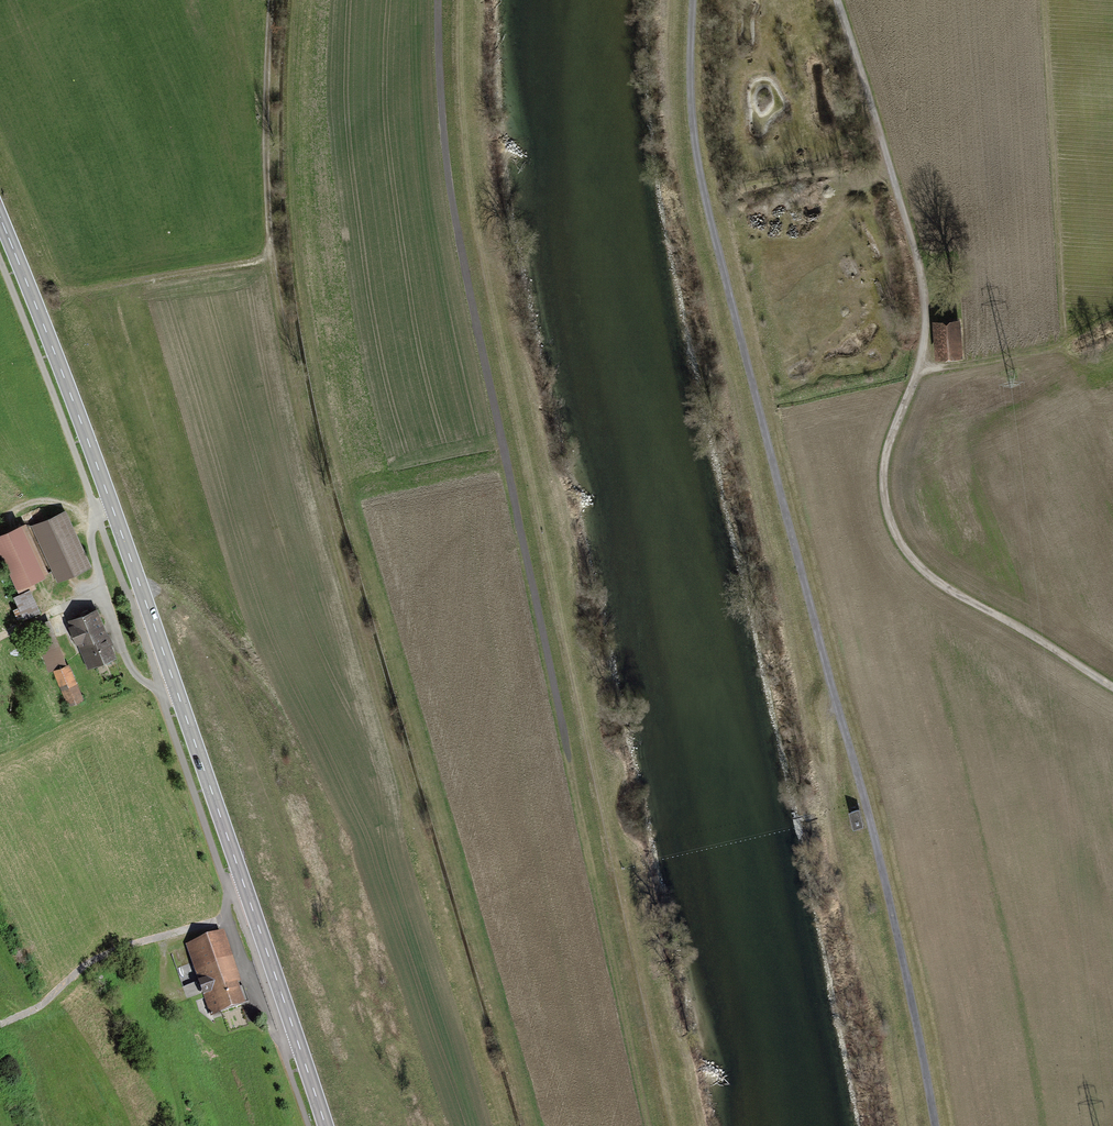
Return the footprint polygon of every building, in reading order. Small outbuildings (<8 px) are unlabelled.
[(955,321),(932,322),(933,357),(957,356),(955,321)] [(65,508),(31,524),(58,580),(92,565),(65,508)] [(0,529),(0,553),(16,587),(46,573),(21,520),(0,529)] [(31,586),(14,594),(23,615),(41,608),(31,586)] [(96,606),(68,618),(90,666),(117,654),(111,638),(96,606)] [(67,662),(49,618),(29,627),(48,673),(53,671),(67,706),(86,699),(70,661),(67,662)] [(858,813),(850,815),(852,828),(860,827),(858,813)] [(225,930),(187,943),(211,1015),(245,1003),(238,982),(242,981),(225,930)]
